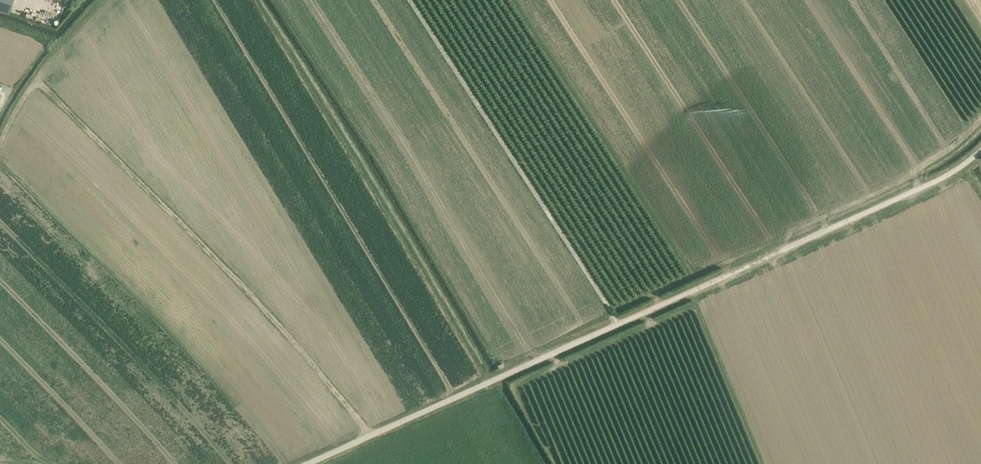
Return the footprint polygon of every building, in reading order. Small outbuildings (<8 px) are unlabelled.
[(12,0),(0,0),(0,10),(8,13),(12,0)]
